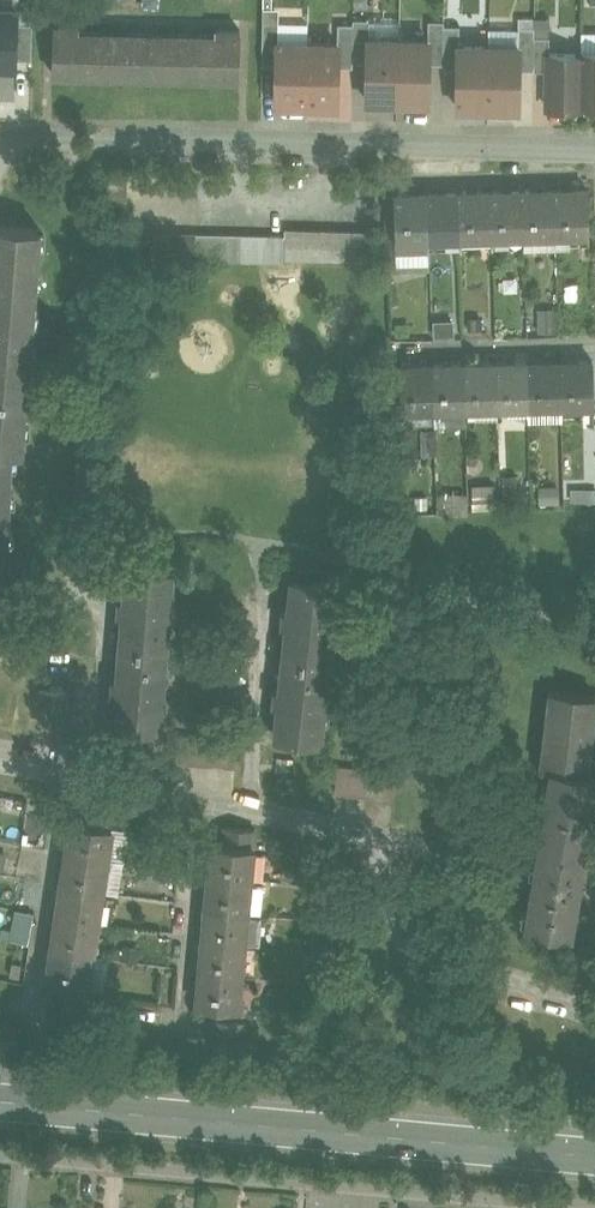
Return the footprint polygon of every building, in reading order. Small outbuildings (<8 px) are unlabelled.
[(0,7),(0,65),(17,66),(18,58),(19,22),(19,7),(0,7)] [(371,19),(355,18),(355,23),(355,61),(369,61),(370,38),(371,38),(371,22),(371,19)] [(446,20),(431,20),(430,40),(431,40),(431,63),(445,63),(446,25),(446,20)] [(280,21),(265,21),(264,64),(278,64),(279,41),(280,41),(280,21)] [(34,23),(19,22),(18,58),(33,59),(34,23)] [(401,22),(371,22),(371,38),(401,39),(401,22)] [(355,23),(340,23),(339,42),(341,43),(340,66),(355,66),(355,61),(355,23)] [(152,40),(82,39),(82,25),(59,24),(58,73),(83,74),(83,72),(218,76),(218,78),(242,78),(243,29),(219,29),(219,42),(165,41),(166,32),(152,32),(152,40)] [(462,25),(446,25),(445,63),(445,68),(459,68),(460,45),(461,45),(462,25)] [(536,26),(521,26),(520,30),(520,46),(522,46),(521,69),(536,70),(536,36),(536,26)] [(520,30),(491,29),(491,46),(520,46),(520,30)] [(552,36),(536,36),(536,70),(550,70),(550,53),(551,53),(552,36)] [(371,38),(370,38),(369,61),(369,99),(399,100),(401,39),(371,38)] [(430,40),(401,39),(399,100),(430,100),(431,63),(431,40),(430,40)] [(280,41),(279,41),(278,64),(278,102),(309,103),(310,42),(280,41)] [(339,42),(310,42),(309,103),(339,103),(340,66),(341,43),(339,42)] [(461,45),(460,45),(459,68),(459,106),(490,107),(491,46),(461,45)] [(520,46),(491,46),(490,107),(521,107),(521,69),(522,46),(520,46)] [(582,51),(582,53),(583,53),(582,106),(583,106),(594,106),(594,51),(582,51)] [(551,53),(550,53),(550,70),(550,108),(583,108),(583,106),(582,106),(583,53),(582,53),(551,53)] [(590,188),(556,189),(558,235),(591,234),(590,188)] [(558,235),(556,189),(525,190),(526,235),(558,235)] [(526,235),(525,190),(493,191),(494,236),(526,235)] [(493,191),(461,192),(463,237),(494,236),(493,191)] [(463,237),(461,192),(429,193),(431,238),(463,237)] [(429,193),(397,194),(398,239),(431,238),(429,193)] [(6,599),(12,451),(22,451),(41,229),(0,226),(0,599),(6,599)] [(369,231),(287,229),(286,234),(286,257),(369,259),(369,231)] [(169,230),(154,230),(154,259),(168,259),(169,230)] [(183,231),(169,230),(168,259),(183,260),(183,231)] [(198,231),(183,231),(183,260),(197,260),(198,232),(198,231)] [(213,232),(198,232),(197,260),(213,260),(213,232)] [(228,233),(213,232),(213,260),(227,260),(228,233)] [(242,233),(228,233),(227,260),(241,261),(242,233)] [(257,233),(242,233),(241,261),(256,261),(257,233)] [(271,234),(257,233),(256,261),(270,261),(271,234)] [(286,234),(271,234),(270,261),(286,262),(286,257),(286,234)] [(562,361),(563,406),(594,405),(594,381),(594,360),(562,361)] [(562,361),(530,362),(531,406),(563,406),(562,361)] [(530,362),(498,363),(499,407),(531,406),(530,362)] [(498,363),(466,364),(468,408),(499,407),(498,363)] [(435,364),(402,365),(403,410),(436,409),(435,364)] [(466,364),(435,364),(436,409),(468,408),(466,364)] [(434,430),(422,430),(423,455),(435,455),(434,430)] [(517,475),(503,475),(504,494),(518,494),(517,475)] [(573,481),(573,499),(594,499),(594,480),(573,481)] [(494,485),(473,485),(473,500),(495,500),(494,485)] [(558,486),(539,487),(540,503),(558,503),(558,486)] [(465,492),(447,493),(448,513),(466,513),(465,492)] [(428,496),(416,497),(416,509),(428,509),(428,496)] [(173,569),(128,566),(126,600),(120,600),(119,612),(124,613),(119,678),(114,678),(113,692),(118,692),(116,726),(161,729),(173,569)] [(283,624),(288,625),(282,689),(276,689),(274,702),(280,702),(277,737),(323,741),(337,581),(293,577),(290,610),(284,610),(283,624)] [(552,688),(542,766),(552,767),(527,928),(571,935),(594,776),(594,773),(586,772),(594,705),(594,694),(552,688)] [(240,739),(180,734),(178,760),(237,765),(240,739)] [(399,771),(339,765),(336,791),(396,797),(399,771)] [(114,826),(74,820),(69,853),(109,859),(114,826)] [(257,829),(226,826),(224,843),(255,846),(257,829)] [(224,843),(215,842),(212,875),(252,879),(255,846),(224,843)] [(109,859),(69,853),(64,885),(104,891),(109,859)] [(252,879),(212,875),(209,908),(249,912),(252,879)] [(42,880),(19,876),(13,905),(36,909),(42,880)] [(104,891),(64,885),(59,918),(99,923),(104,891)] [(249,912),(209,908),(206,940),(246,944),(249,912)] [(34,914),(16,911),(10,940),(28,944),(34,914)] [(99,923),(59,918),(54,950),(94,955),(99,923)] [(246,944),(206,940),(203,972),(243,976),(246,944)] [(94,955),(54,950),(49,983),(61,984),(89,989),(94,955)] [(243,976),(203,972),(199,1006),(240,1009),(243,976)] [(89,989),(61,984),(58,1006),(86,1011),(89,989)] [(86,1011),(58,1006),(55,1022),(83,1026),(86,1011)] [(244,1021),(215,1018),(214,1029),(243,1032),(244,1021)] [(243,1032),(214,1029),(212,1050),(241,1053),(243,1032)]
